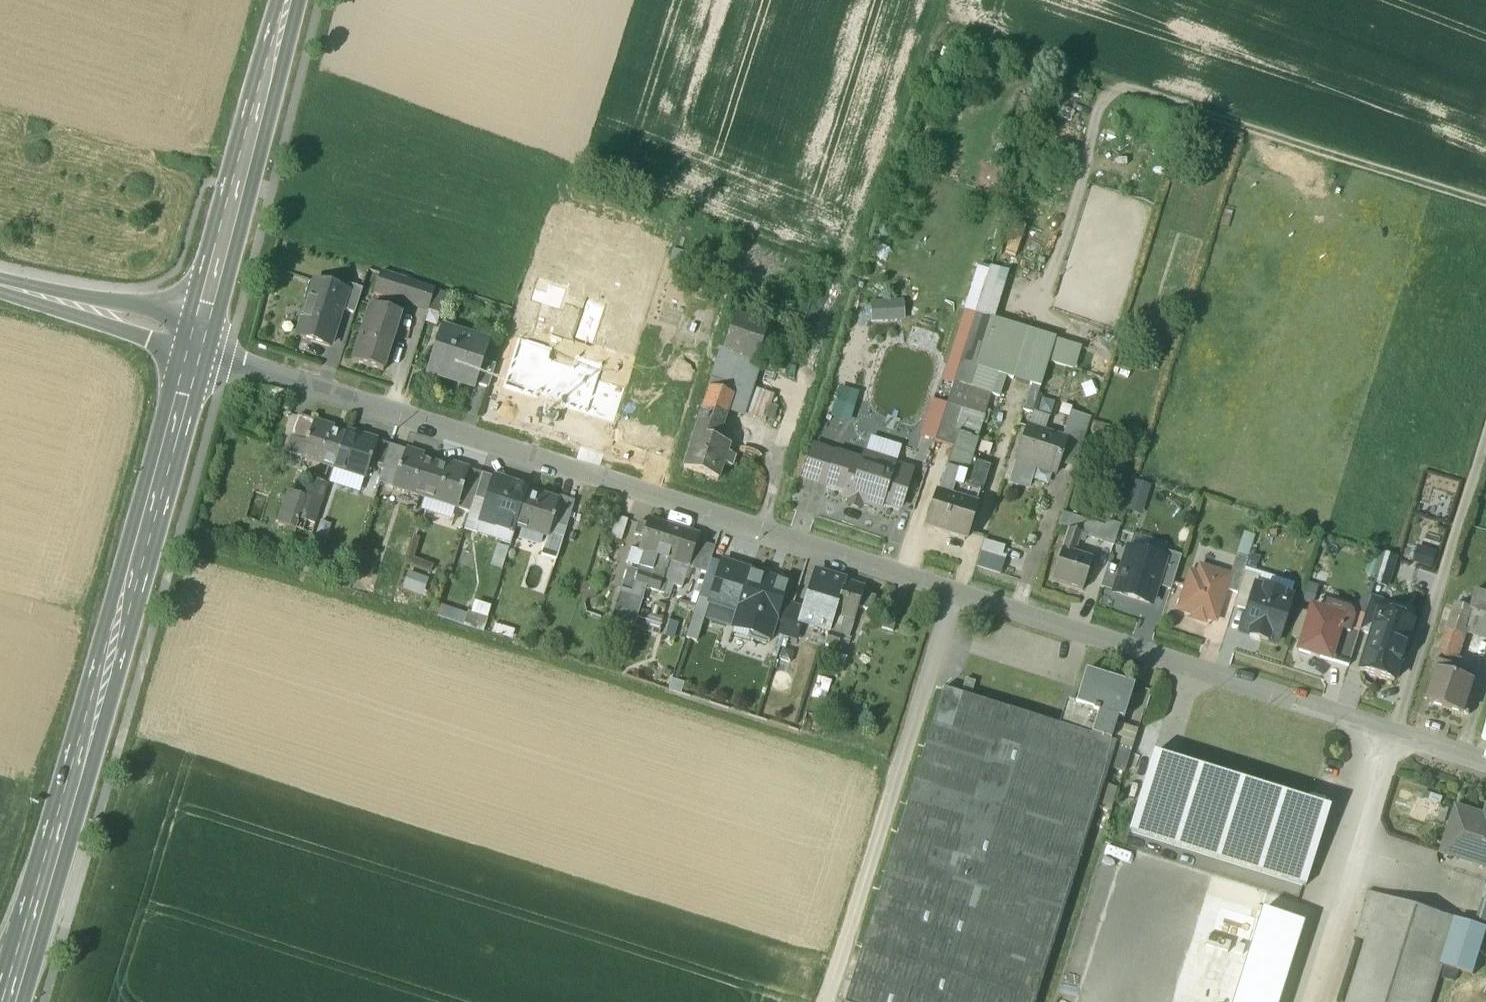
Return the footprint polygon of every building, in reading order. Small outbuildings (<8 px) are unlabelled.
[(434,291),(380,274),(374,291),(405,301),(404,303),(428,311),(434,291)] [(345,293),(315,283),(298,336),(329,346),(341,310),(346,293),(345,293)] [(363,290),(348,285),(345,293),(346,293),(341,310),(355,315),(363,290)] [(449,296),(434,291),(428,311),(443,316),(449,296)] [(908,298),(875,299),(876,321),(909,320),(908,298)] [(401,315),(370,305),(352,362),(383,372),(401,315)] [(768,327),(734,316),(723,351),(756,362),(756,361),(768,327)] [(1033,386),(1040,388),(1049,362),(1055,341),(976,316),(961,363),(1033,386)] [(489,344),(441,328),(427,373),(447,379),(448,376),(475,385),(474,388),(475,388),(476,385),(483,362),(489,344)] [(1079,348),(1055,341),(1049,362),(1072,369),(1079,348)] [(756,362),(723,351),(710,389),(732,396),(731,397),(746,401),(759,362),(756,361),(756,362)] [(496,365),(483,362),(476,385),(488,389),(496,365)] [(991,395),(954,383),(946,405),(967,411),(984,417),(991,395)] [(1032,414),(1040,388),(1033,386),(1024,411),(1032,414)] [(752,388),(743,414),(754,418),(763,392),(752,388)] [(732,396),(710,389),(695,435),(717,442),(727,411),(731,397),(732,396)] [(774,395),(763,392),(754,418),(765,421),(774,395)] [(854,399),(839,394),(833,414),(848,418),(854,399)] [(746,401),(731,397),(727,411),(741,416),(746,401)] [(967,411),(946,405),(935,441),(953,447),(957,433),(960,425),(963,426),(967,411)] [(984,417),(967,411),(963,426),(960,425),(957,433),(977,440),(984,417)] [(1090,419),(1070,412),(1062,439),(1067,441),(1064,451),(1078,456),(1090,419)] [(312,422),(296,417),(289,440),(304,445),(306,440),(308,440),(314,421),(312,421),(312,422)] [(332,427),(314,421),(308,440),(306,440),(304,445),(300,458),(333,469),(343,438),(330,434),(332,427)] [(1062,439),(1026,427),(1015,460),(1038,468),(1056,474),(1064,451),(1067,441),(1062,439)] [(977,440),(957,433),(953,447),(942,482),(937,495),(975,507),(980,494),(962,487),(977,440)] [(354,441),(343,438),(333,469),(365,479),(369,466),(371,460),(368,459),(374,442),(374,441),(356,435),(354,441)] [(717,442),(695,435),(683,469),(718,481),(723,465),(731,467),(734,456),(726,454),(729,446),(717,442)] [(304,445),(289,440),(285,454),(300,458),(304,445)] [(390,447),(374,442),(368,459),(371,460),(369,466),(383,470),(390,447)] [(404,451),(390,447),(383,470),(378,483),(391,487),(397,468),(399,469),(404,451)] [(837,454),(814,447),(804,478),(827,485),(837,454)] [(422,456),(405,450),(404,451),(399,469),(397,468),(391,487),(424,498),(434,466),(420,462),(422,456)] [(863,462),(837,454),(827,485),(846,491),(844,497),(879,508),(881,502),(900,508),(909,477),(891,471),(893,465),(865,456),(863,462)] [(1030,492),(1038,468),(1015,460),(1007,485),(1030,492)] [(449,464),(447,471),(434,466),(424,498),(456,508),(462,489),(460,489),(466,471),(466,470),(449,464)] [(482,476),(466,471),(460,489),(462,489),(456,508),(470,512),(474,499),(482,476)] [(493,478),(482,474),(482,476),(474,499),(485,503),(493,478)] [(314,478),(310,494),(290,488),(279,522),(316,533),(331,483),(314,478)] [(528,489),(493,478),(485,503),(479,522),(514,533),(516,527),(526,495),(528,489)] [(1142,513),(1153,486),(1137,479),(1125,507),(1142,513)] [(538,492),(536,499),(526,495),(516,527),(546,537),(548,538),(554,519),(551,518),(557,499),(558,498),(538,492)] [(975,507),(937,495),(926,529),(964,541),(975,507)] [(573,504),(557,499),(551,518),(554,519),(548,538),(546,537),(541,555),(556,560),(573,504)] [(1085,520),(1062,513),(1057,527),(1068,530),(1068,529),(1081,533),(1085,520)] [(627,520),(615,516),(609,537),(620,541),(627,520)] [(647,518),(645,526),(637,523),(634,535),(641,537),(637,550),(643,552),(657,556),(667,525),(647,518)] [(1120,526),(1107,521),(1105,527),(1101,541),(1113,545),(1120,526)] [(1105,527),(1089,522),(1085,536),(1101,541),(1105,527)] [(667,525),(657,556),(669,560),(675,562),(685,531),(667,525)] [(1081,533),(1068,529),(1068,530),(1062,550),(1074,554),(1081,533)] [(699,535),(685,531),(675,562),(689,567),(697,542),(699,535)] [(978,565),(1003,572),(1011,546),(986,539),(978,565)] [(714,548),(697,542),(689,567),(706,573),(714,548)] [(1074,554),(1062,550),(1052,581),(1083,591),(1092,560),(1074,554)] [(643,552),(638,566),(639,567),(638,571),(638,572),(651,575),(657,556),(643,552)] [(1123,570),(1116,593),(1150,604),(1156,586),(1163,563),(1129,552),(1123,570)] [(1167,553),(1156,586),(1170,591),(1182,558),(1167,553)] [(669,560),(657,556),(651,575),(661,579),(663,579),(664,577),(669,560)] [(1248,559),(1236,556),(1229,577),(1225,590),(1237,594),(1244,572),(1248,559)] [(1375,582),(1388,586),(1396,560),(1384,556),(1375,582)] [(737,613),(750,573),(722,564),(709,604),(737,613)] [(1101,588),(1116,593),(1123,570),(1108,566),(1101,588)] [(638,571),(628,568),(621,589),(628,591),(628,589),(633,590),(635,584),(634,584),(638,572),(638,571)] [(1229,577),(1208,570),(1205,578),(1190,573),(1178,609),(1216,621),(1225,590),(1229,577)] [(426,593),(431,578),(410,571),(405,585),(426,593)] [(651,575),(638,572),(634,584),(635,584),(647,588),(651,575)] [(1260,577),(1244,572),(1237,594),(1233,606),(1248,611),(1256,587),(1257,588),(1260,577)] [(787,585),(750,573),(737,613),(754,618),(760,620),(762,615),(776,620),(781,605),(787,585)] [(846,582),(817,573),(805,613),(802,622),(804,623),(830,631),(846,582)] [(661,579),(651,575),(647,588),(657,591),(661,579)] [(674,581),(664,577),(663,579),(661,579),(657,591),(670,595),(674,581)] [(865,588),(846,582),(831,628),(850,634),(859,608),(870,611),(875,597),(863,593),(865,588)] [(1257,588),(1256,587),(1248,611),(1241,633),(1275,644),(1290,598),(1257,588)] [(1361,632),(1372,635),(1379,613),(1382,602),(1371,599),(1361,632)] [(469,625),(487,630),(493,606),(476,601),(469,625)] [(1446,604),(1428,661),(1436,664),(1437,662),(1454,668),(1455,667),(1465,634),(1473,609),(1455,604),(1454,607),(1446,604)] [(792,609),(781,605),(776,620),(772,632),(773,632),(784,636),(792,609)] [(441,615),(466,622),(468,613),(443,606),(441,615)] [(899,609),(888,606),(881,629),(892,632),(899,609)] [(1348,613),(1330,608),(1325,610),(1324,613),(1342,619),(1340,627),(1347,629),(1351,618),(1348,613)] [(805,613),(792,609),(784,636),(798,640),(804,623),(802,622),(805,613)] [(1324,613),(1312,609),(1298,651),(1329,661),(1340,627),(1342,619),(1324,613)] [(1473,609),(1465,634),(1485,640),(1485,613),(1473,609)] [(754,618),(737,613),(733,627),(749,632),(754,618)] [(1412,623),(1379,613),(1372,635),(1360,672),(1393,683),(1412,623)] [(760,620),(754,618),(749,632),(748,636),(750,640),(765,645),(769,643),(773,632),(772,632),(776,620),(762,615),(760,620)] [(1347,629),(1340,627),(1329,661),(1348,667),(1359,632),(1347,629)] [(841,637),(830,633),(826,646),(837,649),(839,643),(841,637)] [(847,658),(834,654),(831,665),(843,669),(847,658)] [(1454,668),(1437,662),(1436,664),(1434,671),(1438,672),(1438,671),(1452,675),(1454,668)] [(1460,668),(1455,667),(1454,668),(1452,675),(1458,677),(1460,668)] [(1452,675),(1438,671),(1438,672),(1434,683),(1429,681),(1424,698),(1429,700),(1428,703),(1465,714),(1475,683),(1458,677),(1452,675)] [(1134,687),(1086,672),(1075,706),(1116,719),(1123,722),(1134,687)] [(974,683),(964,680),(960,696),(969,699),(974,683)] [(862,948),(1034,1001),(1035,1001),(1108,770),(1115,747),(1116,745),(1109,743),(1068,730),(969,699),(960,696),(943,690),(862,948)] [(1116,719),(1075,706),(1068,730),(1109,743),(1116,719)] [(1131,752),(1115,747),(1108,770),(1123,775),(1131,752)] [(1329,810),(1153,755),(1129,831),(1305,887),(1329,810)] [(1457,808),(1442,853),(1485,867),(1485,818),(1457,808)] [(1485,930),(1485,892),(1475,926),(1485,930)] [(1369,893),(1355,938),(1367,942),(1348,1001),(1431,1001),(1443,965),(1457,920),(1369,893)] [(1302,924),(1261,911),(1232,1001),(1277,1001),(1302,924)] [(1457,920),(1443,965),(1473,974),(1485,934),(1485,930),(1475,926),(1457,920)] [(862,948),(845,1001),(1034,1001),(862,948)]
